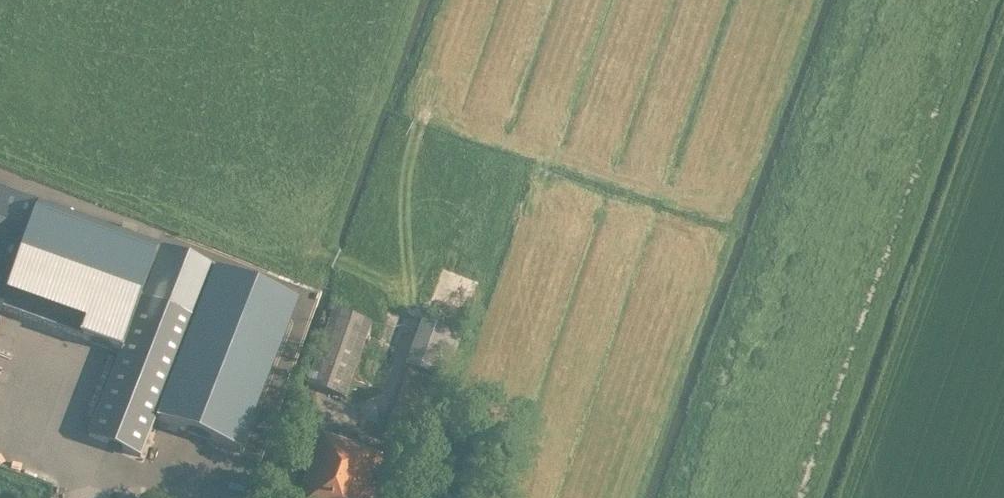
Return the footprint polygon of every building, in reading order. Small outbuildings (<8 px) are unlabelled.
[(1,307),(1,308),(3,309),(3,308),(21,314),(21,315),(23,315),(40,321),(40,322),(42,322),(60,328),(62,329),(80,335),(90,339),(91,337),(112,344),(111,347),(121,350),(88,434),(106,441),(107,439),(122,445),(121,447),(140,454),(155,417),(187,429),(187,427),(208,435),(208,438),(238,450),(289,320),(276,291),(157,245),(37,202),(0,188),(0,307),(1,307)] [(306,383),(344,396),(371,320),(332,307),(306,383)] [(383,436),(408,445),(422,406),(434,410),(445,379),(462,333),(420,318),(404,364),(408,366),(383,436)] [(362,444),(321,430),(297,497),(381,497),(396,454),(392,453),(390,457),(361,446),(362,444)]
